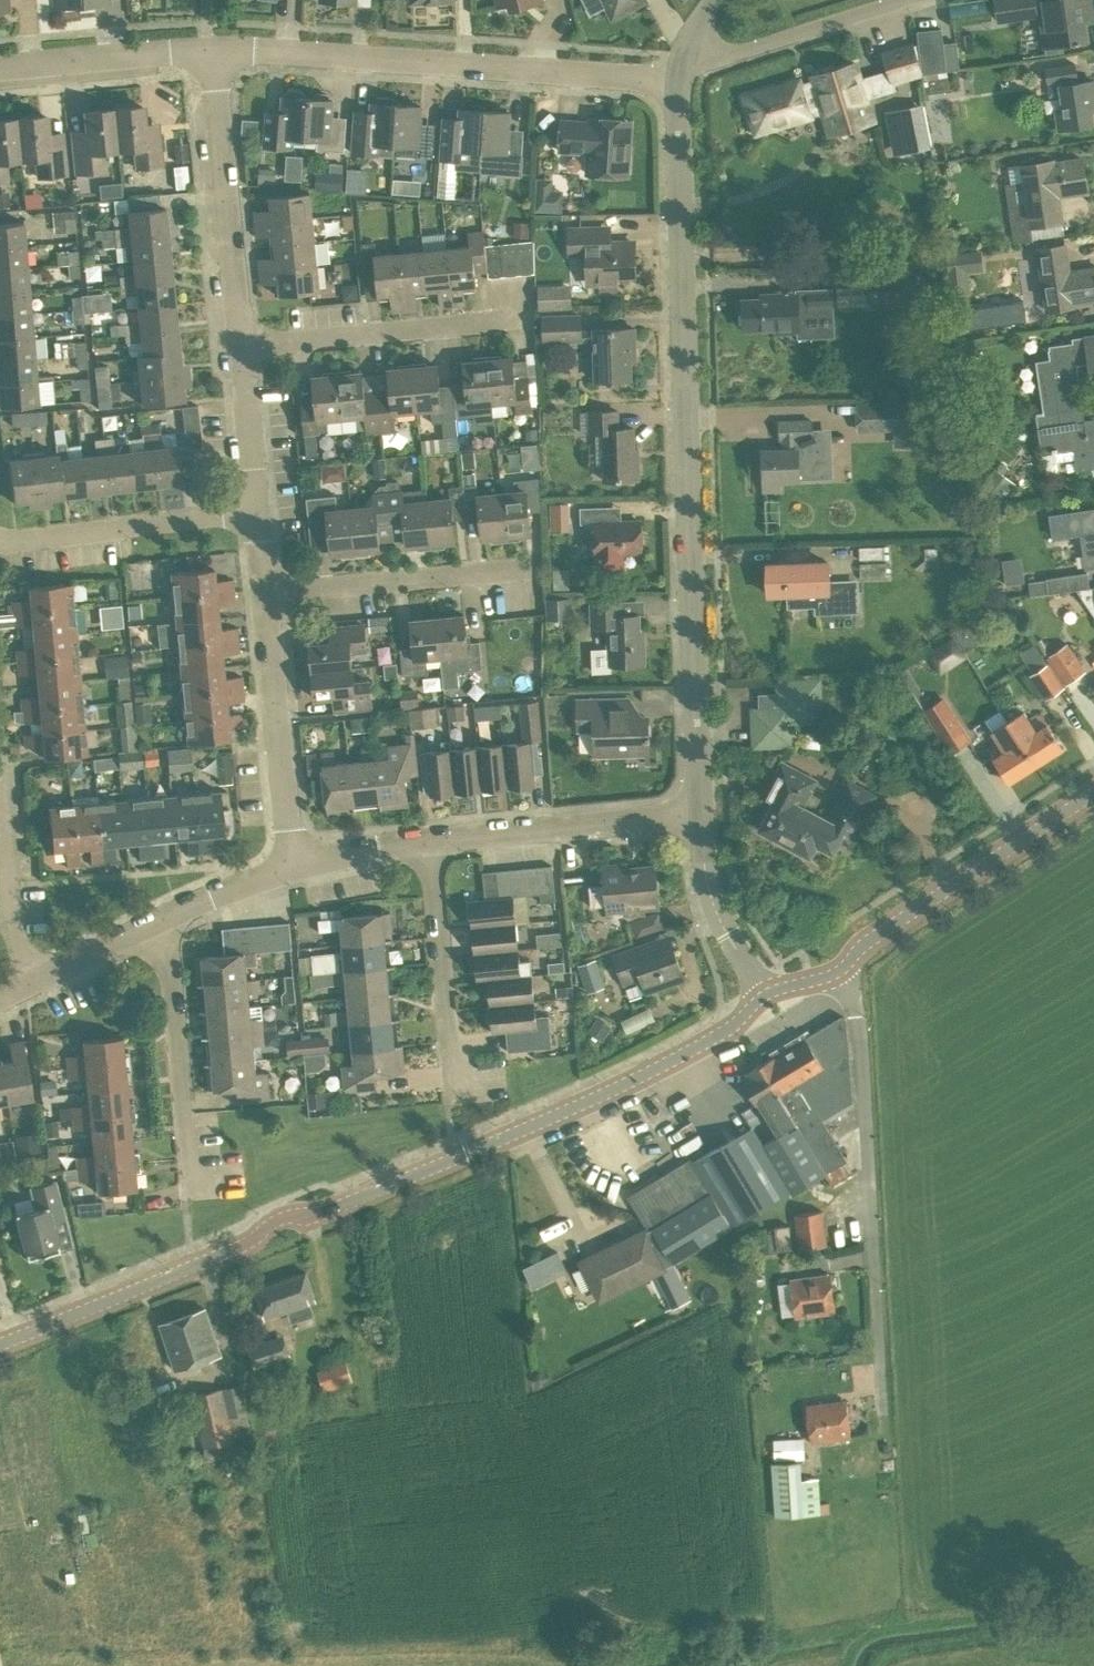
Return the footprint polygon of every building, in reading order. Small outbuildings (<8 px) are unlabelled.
[(13,8),(12,0),(0,0),(0,9),(13,8)] [(541,2),(541,0),(496,0),(498,7),(508,5),(510,10),(541,2)] [(590,16),(606,8),(612,19),(645,2),(644,0),(582,0),(590,16)] [(1038,17),(1035,0),(993,0),(996,23),(1038,17)] [(1041,16),(1046,54),(1064,52),(1063,44),(1088,40),(1082,0),(1049,0),(1051,15),(1041,16)] [(917,32),(919,44),(923,73),(959,69),(956,43),(943,44),(941,29),(917,32)] [(896,91),(894,85),(923,76),(923,73),(919,44),(882,56),(887,72),(860,80),(867,100),(896,91)] [(799,80),(745,97),(756,133),(810,116),(810,114),(822,110),(828,129),(871,116),(867,100),(860,80),(855,63),(811,77),(814,85),(804,88),(801,80),(799,80)] [(956,90),(954,74),(922,78),(924,94),(956,90)] [(1093,124),(1091,108),(1093,107),(1093,82),(1093,80),(1061,85),(1064,111),(1057,112),(1059,129),(1093,124)] [(282,111),(267,110),(265,146),(292,148),(293,136),(306,138),(309,99),(302,99),(302,96),(300,93),(290,93),(286,95),(286,98),(283,98),(282,111)] [(309,99),(306,138),(318,138),(317,150),(345,152),(346,129),(330,127),(332,101),(329,101),(329,99),(326,95),(316,95),(313,98),(313,100),(309,99)] [(354,110),(353,123),(352,154),(394,156),(394,144),(397,105),(394,105),(395,98),(377,96),(377,103),(373,103),(372,111),(354,110)] [(941,154),(933,104),(897,110),(905,160),(941,154)] [(397,105),(394,144),(407,145),(406,157),(434,158),(435,134),(419,133),(421,106),(397,105)] [(114,109),(118,148),(134,147),(136,168),(161,166),(158,135),(145,136),(142,106),(114,109)] [(105,150),(118,148),(114,109),(86,112),(89,141),(71,143),(74,175),(107,172),(105,150)] [(483,150),(486,111),(461,109),(460,117),(443,116),(440,160),(441,160),(439,196),(453,197),(455,161),(457,161),(456,170),(482,171),(483,150)] [(522,165),(523,140),(507,139),(509,113),(486,111),(483,150),(495,151),(494,163),(522,165)] [(17,118),(20,157),(34,156),(37,179),(69,176),(65,143),(49,145),(46,115),(17,118)] [(20,157),(17,118),(0,120),(0,181),(6,180),(4,159),(20,157)] [(601,124),(602,119),(591,118),(591,122),(561,120),(559,150),(589,152),(587,174),(610,175),(611,170),(628,171),(629,150),(624,149),(626,120),(611,119),(610,125),(601,124)] [(310,170),(311,152),(297,152),(297,170),(310,170)] [(1088,192),(1083,159),(1054,163),(1054,160),(1021,165),(1008,167),(1010,183),(1005,184),(1014,243),(1033,240),(1031,227),(1062,222),(1060,205),(1057,205),(1056,196),(1088,192)] [(276,184),(277,169),(260,168),(259,183),(276,184)] [(347,176),(346,176),(344,175),(344,173),(317,171),(316,190),(343,192),(343,189),(345,190),(346,190),(347,176)] [(407,180),(394,179),(393,193),(406,194),(407,180)] [(433,187),(425,186),(424,195),(432,195),(433,187)] [(0,192),(0,207),(9,207),(8,192),(0,192)] [(256,225),(313,219),(310,193),(270,198),(272,209),(254,211),(256,225)] [(102,238),(167,232),(164,208),(128,212),(130,227),(101,230),(102,238)] [(65,233),(76,232),(75,218),(64,219),(65,233)] [(276,247),(315,243),(313,219),(256,225),(257,236),(274,234),(276,247)] [(24,246),(22,222),(0,224),(0,248),(24,246)] [(530,223),(514,222),(513,237),(529,238),(530,223)] [(613,225),(600,225),(566,226),(568,256),(586,256),(587,277),(600,276),(601,292),(616,291),(615,276),(633,276),(632,241),(614,242),(613,225)] [(943,253),(957,252),(954,226),(940,228),(943,253)] [(448,248),(453,305),(465,304),(463,286),(475,285),(474,273),(488,272),(484,230),(469,231),(471,246),(448,248)] [(133,260),(169,256),(167,232),(102,238),(103,249),(125,246),(127,261),(133,260)] [(517,242),(520,275),(536,273),(533,241),(517,242)] [(405,310),(400,253),(377,255),(375,242),(362,243),(365,277),(377,276),(379,295),(391,294),(393,311),(405,310)] [(505,276),(520,275),(517,242),(502,244),(505,276)] [(260,272),(318,266),(315,243),(276,247),(277,257),(259,259),(260,272)] [(489,278),(505,276),(502,244),(486,245),(489,278)] [(1065,245),(1038,249),(1047,310),(1074,306),(1074,303),(1093,300),(1093,268),(1069,272),(1065,245)] [(26,268),(24,246),(0,248),(0,271),(26,268)] [(441,306),(453,305),(448,248),(424,250),(428,290),(439,289),(441,306)] [(68,265),(79,264),(78,250),(56,252),(57,266),(68,265)] [(415,291),(428,290),(424,250),(400,253),(405,310),(417,309),(415,291)] [(965,252),(946,254),(950,295),(969,293),(965,252)] [(108,286),(171,280),(169,256),(133,260),(135,275),(119,277),(118,274),(103,276),(104,288),(108,288),(108,286)] [(79,264),(68,265),(69,278),(81,277),(79,264)] [(318,266),(260,272),(262,284),(279,282),(281,294),(320,290),(318,266)] [(28,291),(26,268),(0,271),(0,293),(28,291)] [(870,305),(895,304),(895,292),(915,292),(914,269),(893,269),(893,272),(864,273),(869,278),(870,305)] [(138,308),(174,304),(171,280),(108,286),(108,288),(109,296),(136,293),(138,308)] [(538,285),(539,309),(573,308),(572,284),(538,285)] [(835,337),(833,288),(796,289),(796,292),(761,293),(761,299),(742,300),(743,328),(777,327),(777,333),(797,332),(798,339),(835,337)] [(30,313),(28,291),(0,293),(0,316),(30,313)] [(82,295),(82,296),(83,313),(97,312),(95,294),(82,295)] [(83,309),(82,296),(70,297),(72,310),(83,309)] [(969,309),(972,330),(1027,322),(1024,301),(969,309)] [(111,334),(176,328),(174,304),(138,308),(139,323),(110,325),(111,334)] [(83,309),(72,310),(73,324),(84,323),(83,313),(83,309)] [(32,336),(30,313),(0,316),(0,339),(32,336)] [(586,342),(586,329),(583,329),(582,313),(542,314),(542,343),(586,342)] [(178,352),(176,328),(111,334),(112,343),(127,342),(128,356),(136,355),(142,355),(143,356),(178,352)] [(586,329),(586,342),(595,342),(596,380),(631,379),(631,361),(636,361),(635,328),(586,329)] [(1083,407),(1077,365),(1083,364),(1084,370),(1093,369),(1093,335),(1083,336),(1085,345),(1073,347),(1072,342),(1049,346),(1051,360),(1038,362),(1045,413),(1083,407)] [(34,358),(32,336),(0,339),(0,361),(34,358)] [(66,356),(87,354),(86,342),(65,344),(66,356)] [(138,380),(173,377),(172,362),(179,361),(178,352),(143,356),(142,355),(136,355),(138,380)] [(87,354),(66,356),(67,370),(88,369),(87,354)] [(488,359),(492,403),(507,401),(508,413),(517,412),(517,414),(533,412),(530,377),(514,379),(512,357),(488,359)] [(36,381),(34,358),(0,361),(0,384),(36,381)] [(477,404),(492,403),(488,359),(464,361),(466,389),(454,391),(459,436),(460,449),(470,448),(469,435),(466,435),(465,417),(478,416),(477,404)] [(919,384),(920,363),(900,363),(899,383),(919,384)] [(437,364),(414,366),(418,410),(430,409),(432,423),(442,422),(444,437),(454,436),(459,436),(454,391),(440,392),(437,364)] [(96,384),(110,383),(108,365),(94,367),(96,384)] [(390,389),(379,390),(382,427),(396,425),(395,412),(418,410),(414,366),(388,369),(390,389)] [(362,372),(339,374),(345,431),(366,429),(366,435),(383,433),(382,427),(379,390),(364,392),(362,372)] [(316,405),(302,406),(305,432),(316,431),(328,430),(328,433),(345,431),(339,374),(313,377),(316,405)] [(91,400),(89,377),(70,379),(71,389),(79,388),(80,401),(91,400)] [(173,377),(138,380),(141,404),(184,400),(182,385),(174,386),(173,377)] [(43,381),(44,405),(63,403),(62,380),(43,381)] [(0,384),(0,403),(0,407),(38,404),(36,381),(0,384)] [(110,383),(96,384),(97,402),(112,400),(110,383)] [(928,400),(857,402),(858,431),(929,429),(928,400)] [(200,430),(198,406),(182,407),(184,432),(200,430)] [(1045,413),(1036,414),(1041,451),(1073,447),(1077,471),(1093,468),(1093,427),(1086,428),(1083,407),(1045,413)] [(618,428),(618,409),(588,410),(588,411),(580,411),(580,433),(603,433),(605,480),(639,479),(638,458),(634,458),(633,428),(618,428)] [(30,435),(29,425),(47,424),(46,410),(11,413),(12,427),(16,426),(17,436),(30,435)] [(800,449),(799,439),(813,439),(813,419),(778,421),(779,439),(783,439),(783,450),(763,451),(764,480),(799,479),(798,449),(800,449)] [(151,426),(158,485),(182,482),(178,445),(163,447),(159,421),(148,423),(149,426),(151,426)] [(134,488),(158,485),(151,426),(149,426),(141,427),(142,437),(129,439),(130,451),(129,451),(134,488)] [(537,428),(525,429),(525,440),(537,439),(537,428)] [(967,457),(978,456),(976,434),(965,435),(967,457)] [(317,446),(316,436),(305,437),(306,447),(317,446)] [(134,488),(129,451),(114,453),(113,438),(104,439),(110,490),(134,488)] [(86,493),(110,490),(104,439),(95,440),(96,455),(82,457),(86,493)] [(86,493),(82,457),(67,458),(66,443),(55,445),(56,455),(57,455),(62,496),(86,493)] [(832,451),(809,453),(811,474),(822,473),(824,495),(863,491),(858,445),(832,448),(832,451)] [(52,497),(62,496),(57,455),(56,455),(33,457),(37,491),(51,490),(52,497)] [(27,493),(37,491),(33,457),(9,460),(14,502),(28,500),(27,493)] [(347,480),(345,463),(321,465),(323,482),(347,480)] [(992,511),(1014,484),(994,468),(972,495),(992,511)] [(506,535),(502,493),(478,495),(476,473),(462,475),(463,485),(466,511),(479,510),(482,538),(506,535)] [(502,493),(506,535),(531,533),(528,505),(541,504),(539,478),(513,480),(514,492),(502,493)] [(425,501),(424,490),(404,492),(403,490),(401,490),(400,480),(387,481),(388,485),(391,519),(393,540),(406,539),(407,546),(431,543),(427,501),(425,501)] [(379,542),(393,540),(391,519),(388,485),(380,486),(365,502),(365,507),(352,508),(356,551),(380,548),(379,542)] [(452,513),(466,511),(463,485),(450,486),(451,498),(427,501),(431,543),(455,541),(452,513)] [(356,551),(352,508),(338,509),(336,495),(307,497),(310,527),(329,525),(331,553),(356,551)] [(568,503),(549,504),(550,518),(569,517),(568,503)] [(609,521),(609,506),(580,507),(580,524),(595,523),(596,553),(594,553),(596,572),(625,571),(625,552),(641,552),(640,521),(609,521)] [(1050,515),(1053,536),(1081,532),(1086,567),(1093,566),(1093,509),(1050,515)] [(859,559),(885,558),(884,546),(858,547),(859,559)] [(1026,560),(1011,562),(1012,578),(1028,576),(1026,560)] [(828,580),(827,562),(768,564),(769,594),(787,593),(787,609),(815,607),(815,615),(859,613),(858,579),(828,580)] [(170,597),(233,591),(232,579),(214,581),(213,568),(170,572),(172,591),(169,594),(170,597)] [(1088,572),(1045,578),(1047,594),(1076,590),(1093,616),(1093,586),(1090,587),(1088,572)] [(74,608),(77,608),(76,603),(73,604),(72,583),(29,587),(30,600),(11,601),(13,614),(74,608)] [(175,621),(218,617),(217,605),(234,603),(233,591),(170,597),(170,603),(173,605),(175,621)] [(548,619),(570,618),(569,598),(547,599),(548,619)] [(623,615),(622,600),(589,602),(590,628),(607,627),(608,647),(591,648),(593,674),(613,673),(612,665),(645,664),(644,643),(640,643),(638,614),(623,615)] [(109,606),(108,607),(110,629),(124,627),(122,605),(109,606)] [(33,636),(76,632),(74,613),(77,612),(77,608),(74,608),(13,614),(14,625),(32,624),(33,636)] [(436,617),(440,657),(441,657),(442,665),(444,689),(460,687),(458,671),(482,669),(479,641),(466,642),(464,614),(436,617)] [(390,615),(380,617),(382,631),(392,630),(390,615)] [(174,646),(238,640),(237,628),(219,630),(218,617),(175,621),(176,639),(174,642),(174,646)] [(414,647),(400,649),(403,677),(428,675),(427,667),(442,665),(441,657),(440,657),(436,617),(411,619),(414,647)] [(960,643),(976,632),(969,623),(954,634),(960,643)] [(313,672),(350,668),(349,653),(366,651),(364,624),(337,627),(338,642),(310,644),(313,672)] [(138,651),(165,646),(162,629),(136,633),(138,651)] [(17,662),(81,656),(81,652),(78,652),(76,632),(33,636),(34,648),(16,650),(17,662)] [(944,660),(961,648),(953,636),(936,648),(944,660)] [(1051,652),(1042,638),(1036,642),(1065,685),(1086,671),(1066,642),(1051,652)] [(179,670),(222,666),(221,654),(239,652),(238,640),(174,646),(175,651),(178,653),(179,670)] [(1046,700),(1064,688),(1035,644),(1029,648),(1034,656),(1024,662),(1032,674),(1030,675),(1046,700)] [(141,651),(131,652),(132,662),(142,662),(141,651)] [(128,676),(126,655),(104,657),(106,678),(128,676)] [(37,685),(80,681),(79,661),(82,661),(81,656),(17,662),(18,674),(36,673),(37,685)] [(179,695),(243,689),(242,676),(224,678),(222,666),(179,670),(181,687),(178,690),(179,695)] [(350,668),(313,672),(315,698),(336,696),(337,713),(375,710),(372,679),(352,681),(350,668)] [(127,677),(127,698),(137,699),(137,677),(127,677)] [(754,746),(791,745),(790,723),(822,721),(820,679),(777,681),(778,694),(760,695),(761,708),(752,709),(754,746)] [(22,711),(85,705),(85,700),(82,700),(80,681),(37,685),(39,697),(21,698),(22,711)] [(227,715),(227,714),(226,702),(244,701),(243,689),(179,695),(179,700),(182,702),(184,719),(227,715)] [(402,709),(421,707),(420,689),(400,690),(402,709)] [(950,753),(972,739),(945,696),(923,710),(950,753)] [(611,718),(611,697),(575,698),(576,732),(594,732),(595,753),(648,752),(647,717),(611,718)] [(540,718),(539,701),(519,702),(520,720),(540,718)] [(448,720),(465,719),(464,704),(447,705),(448,720)] [(1007,720),(1036,764),(1063,747),(1048,723),(1047,724),(1040,713),(1030,720),(1024,709),(1019,713),(1013,704),(1000,711),(1007,721),(1007,720)] [(85,705),(22,711),(23,723),(41,721),(42,733),(85,730),(83,709),(86,709),(85,705)] [(487,705),(474,706),(475,720),(489,718),(487,705)] [(411,728),(438,726),(436,706),(409,709),(411,728)] [(23,723),(22,711),(13,711),(14,720),(21,723),(23,723)] [(227,715),(184,719),(186,743),(229,739),(228,727),(247,725),(245,713),(227,714),(227,715)] [(1008,782),(1036,764),(1007,720),(1007,721),(990,731),(996,741),(986,747),(1008,782)] [(42,733),(24,734),(25,747),(43,745),(44,758),(87,754),(85,730),(42,733)] [(417,756),(415,732),(403,733),(404,743),(388,744),(389,758),(376,759),(379,799),(407,796),(405,775),(419,773),(417,756)] [(457,793),(452,749),(451,740),(441,741),(442,750),(420,752),(424,792),(428,792),(428,795),(457,793)] [(522,742),(505,744),(509,788),(536,785),(535,774),(543,773),(542,755),(539,755),(537,741),(522,742)] [(483,790),(509,788),(505,744),(479,747),(483,790)] [(376,759),(375,746),(360,747),(362,761),(350,762),(354,802),(379,799),(376,759)] [(457,793),(483,790),(479,747),(452,749),(457,793)] [(218,785),(233,783),(232,774),(234,774),(231,750),(215,751),(218,785)] [(336,763),(334,750),(306,754),(309,776),(323,774),(327,815),(329,814),(354,811),(354,812),(355,811),(354,802),(350,762),(336,763)] [(122,770),(149,768),(148,753),(121,755),(122,770)] [(196,753),(169,754),(170,771),(197,770),(196,753)] [(119,768),(118,756),(93,759),(94,770),(119,768)] [(66,759),(68,777),(75,776),(82,767),(81,758),(66,759)] [(803,805),(817,779),(782,761),(774,775),(779,778),(770,796),(776,799),(768,814),(764,812),(759,822),(762,824),(760,828),(778,837),(797,802),(803,805)] [(797,802),(778,837),(792,845),(793,849),(802,854),(805,852),(810,854),(810,853),(825,861),(831,850),(832,851),(839,839),(850,845),(877,794),(847,779),(840,793),(844,795),(837,809),(833,806),(826,818),(803,805),(797,802)] [(188,855),(200,854),(194,790),(190,790),(187,794),(171,795),(175,838),(186,837),(188,855)] [(194,790),(200,854),(212,853),(210,835),(223,833),(219,791),(201,792),(198,790),(194,790)] [(139,860),(153,858),(146,794),(142,795),(139,798),(121,800),(125,843),(138,842),(139,860)] [(175,838),(171,795),(152,797),(149,794),(146,794),(153,858),(164,857),(162,839),(175,838)] [(98,799),(98,795),(71,797),(72,805),(73,805),(76,848),(77,848),(89,846),(91,864),(103,863),(97,802),(104,802),(102,799),(98,799)] [(113,844),(125,843),(121,800),(104,802),(97,802),(103,863),(115,862),(113,844)] [(79,866),(77,848),(76,848),(73,805),(72,805),(48,807),(52,850),(65,849),(66,867),(79,866)] [(626,864),(603,866),(605,883),(589,885),(591,906),(607,905),(608,915),(609,915),(608,905),(623,903),(624,914),(643,912),(643,904),(656,902),(657,906),(658,906),(654,866),(627,869),(626,864)] [(537,866),(540,893),(541,902),(555,901),(551,865),(537,866)] [(526,894),(540,893),(537,866),(524,867),(526,894)] [(513,896),(526,894),(524,867),(510,869),(513,896)] [(499,897),(513,896),(510,869),(497,870),(499,897)] [(485,898),(499,897),(497,870),(483,871),(485,898)] [(472,927),(516,923),(513,896),(499,897),(485,898),(469,900),(472,927)] [(291,906),(290,919),(301,920),(300,936),(312,937),(315,908),(291,906)] [(343,943),(384,940),(381,913),(318,919),(319,932),(342,929),(343,943)] [(275,923),(278,950),(292,948),(289,922),(275,923)] [(265,951),(278,950),(275,923),(262,924),(265,951)] [(474,953),(519,949),(516,923),(472,927),(474,953)] [(252,952),(257,952),(265,951),(262,924),(249,926),(252,952)] [(238,953),(252,952),(249,926),(236,927),(238,953)] [(224,955),(238,953),(236,927),(222,928),(224,955)] [(550,932),(551,946),(562,945),(561,931),(550,932)] [(314,974),(386,967),(384,940),(343,943),(344,951),(312,954),(314,973),(314,974)] [(657,955),(652,941),(613,955),(624,983),(641,977),(646,993),(685,979),(674,949),(657,955)] [(519,974),(531,973),(530,961),(520,962),(519,949),(474,953),(477,981),(487,980),(487,978),(519,975),(519,974)] [(247,980),(247,979),(246,966),(258,965),(257,952),(252,952),(238,953),(224,955),(225,956),(204,958),(207,984),(247,980)] [(593,983),(609,978),(602,957),(587,962),(593,983)] [(348,996),(389,992),(386,967),(314,974),(314,973),(311,973),(312,987),(347,984),(348,996)] [(490,1004),(534,1000),(531,973),(519,974),(519,975),(487,978),(487,980),(490,1004)] [(209,1010),(249,1006),(248,993),(262,992),(261,978),(247,979),(247,980),(207,984),(209,1010)] [(295,988),(286,989),(281,994),(282,1004),(296,1002),(295,988)] [(338,1025),(391,1019),(389,992),(348,996),(349,1011),(325,1012),(325,1025),(338,1025)] [(534,1000),(490,1004),(492,1033),(511,1031),(513,1051),(552,1047),(549,1015),(536,1017),(534,1000)] [(212,1037),(266,1032),(265,1018),(250,1019),(249,1006),(209,1010),(212,1037)] [(799,1126),(826,1174),(833,1185),(853,1172),(846,1161),(847,1160),(822,1119),(853,1101),(846,1020),(846,1018),(845,1017),(843,1016),(842,1016),(839,1017),(806,1037),(808,1039),(776,1059),(774,1056),(772,1057),(773,1057),(763,1063),(796,1122),(799,1126)] [(353,1049),(394,1045),(391,1019),(338,1025),(339,1038),(352,1037),(353,1049)] [(214,1063),(254,1059),(253,1046),(267,1044),(266,1032),(212,1037),(214,1063)] [(67,1068),(129,1062),(128,1052),(122,1053),(120,1036),(82,1040),(84,1055),(66,1056),(67,1068)] [(305,1039),(306,1054),(331,1052),(330,1036),(305,1039)] [(289,1055),(301,1054),(299,1039),(287,1040),(289,1055)] [(1,1063),(7,1102),(32,1098),(22,1042),(10,1044),(13,1061),(1,1063)] [(394,1045),(353,1049),(354,1063),(343,1064),(345,1092),(378,1089),(376,1074),(406,1072),(404,1045),(394,1046),(394,1045)] [(254,1059),(214,1063),(212,1064),(215,1089),(238,1087),(239,1102),(271,1100),(270,1095),(271,1095),(270,1074),(256,1075),(254,1059)] [(87,1092),(125,1089),(124,1072),(130,1071),(129,1062),(67,1068),(68,1079),(86,1077),(87,1092)] [(761,1104),(778,1133),(796,1122),(763,1063),(748,1073),(749,1075),(742,1079),(758,1106),(761,1104)] [(53,1080),(39,1081),(41,1095),(54,1094),(53,1080)] [(72,1118),(134,1113),(133,1102),(127,1103),(125,1089),(87,1092),(89,1105),(71,1106),(71,1107),(72,1118)] [(59,1108),(60,1119),(72,1118),(71,1107),(59,1108)] [(92,1142),(130,1138),(128,1121),(135,1120),(134,1113),(72,1118),(73,1129),(91,1127),(92,1142)] [(799,1126),(790,1131),(788,1128),(762,1144),(752,1127),(635,1196),(654,1227),(659,1235),(674,1262),(791,1192),(792,1194),(826,1174),(799,1126)] [(17,1154),(41,1152),(40,1133),(15,1135),(17,1154)] [(77,1169),(139,1163),(138,1153),(132,1153),(130,1138),(92,1142),(93,1155),(76,1157),(77,1168),(77,1169)] [(59,1171),(58,1156),(48,1157),(47,1157),(48,1172),(59,1171)] [(77,1169),(77,1168),(63,1169),(64,1181),(78,1179),(96,1178),(97,1192),(135,1189),(133,1172),(140,1172),(139,1163),(77,1169)] [(37,1260),(39,1260),(42,1260),(40,1255),(59,1250),(51,1223),(65,1219),(55,1180),(29,1187),(34,1209),(15,1214),(23,1245),(18,1246),(19,1249),(20,1251),(22,1253),(24,1255),(26,1257),(28,1259),(31,1260),(34,1260),(37,1260)] [(109,1200),(90,1198),(89,1212),(108,1213),(109,1200)] [(799,1249),(828,1245),(823,1211),(795,1215),(799,1249)] [(778,1251),(793,1249),(790,1225),(775,1227),(778,1251)] [(600,1298),(674,1262),(659,1235),(654,1227),(582,1262),(600,1298)] [(763,1253),(776,1251),(774,1233),(761,1234),(763,1253)] [(305,1271),(255,1288),(265,1318),(287,1310),(292,1323),(315,1316),(310,1303),(315,1301),(305,1271)] [(795,1317),(835,1311),(830,1275),(790,1280),(795,1317)] [(183,1316),(199,1361),(221,1353),(205,1308),(183,1316)] [(176,1369),(199,1361),(183,1316),(160,1324),(176,1369)] [(255,1369),(291,1358),(284,1335),(248,1346),(255,1369)] [(325,1391),(353,1382),(346,1361),(319,1370),(325,1391)] [(208,1460),(257,1448),(248,1413),(250,1413),(242,1383),(192,1396),(208,1460)] [(811,1442),(851,1437),(847,1400),(806,1405),(811,1442)] [(775,1460),(805,1458),(804,1437),(774,1439),(775,1460)] [(803,1480),(802,1461),(772,1463),(775,1517),(821,1514),(818,1479),(803,1480)]
